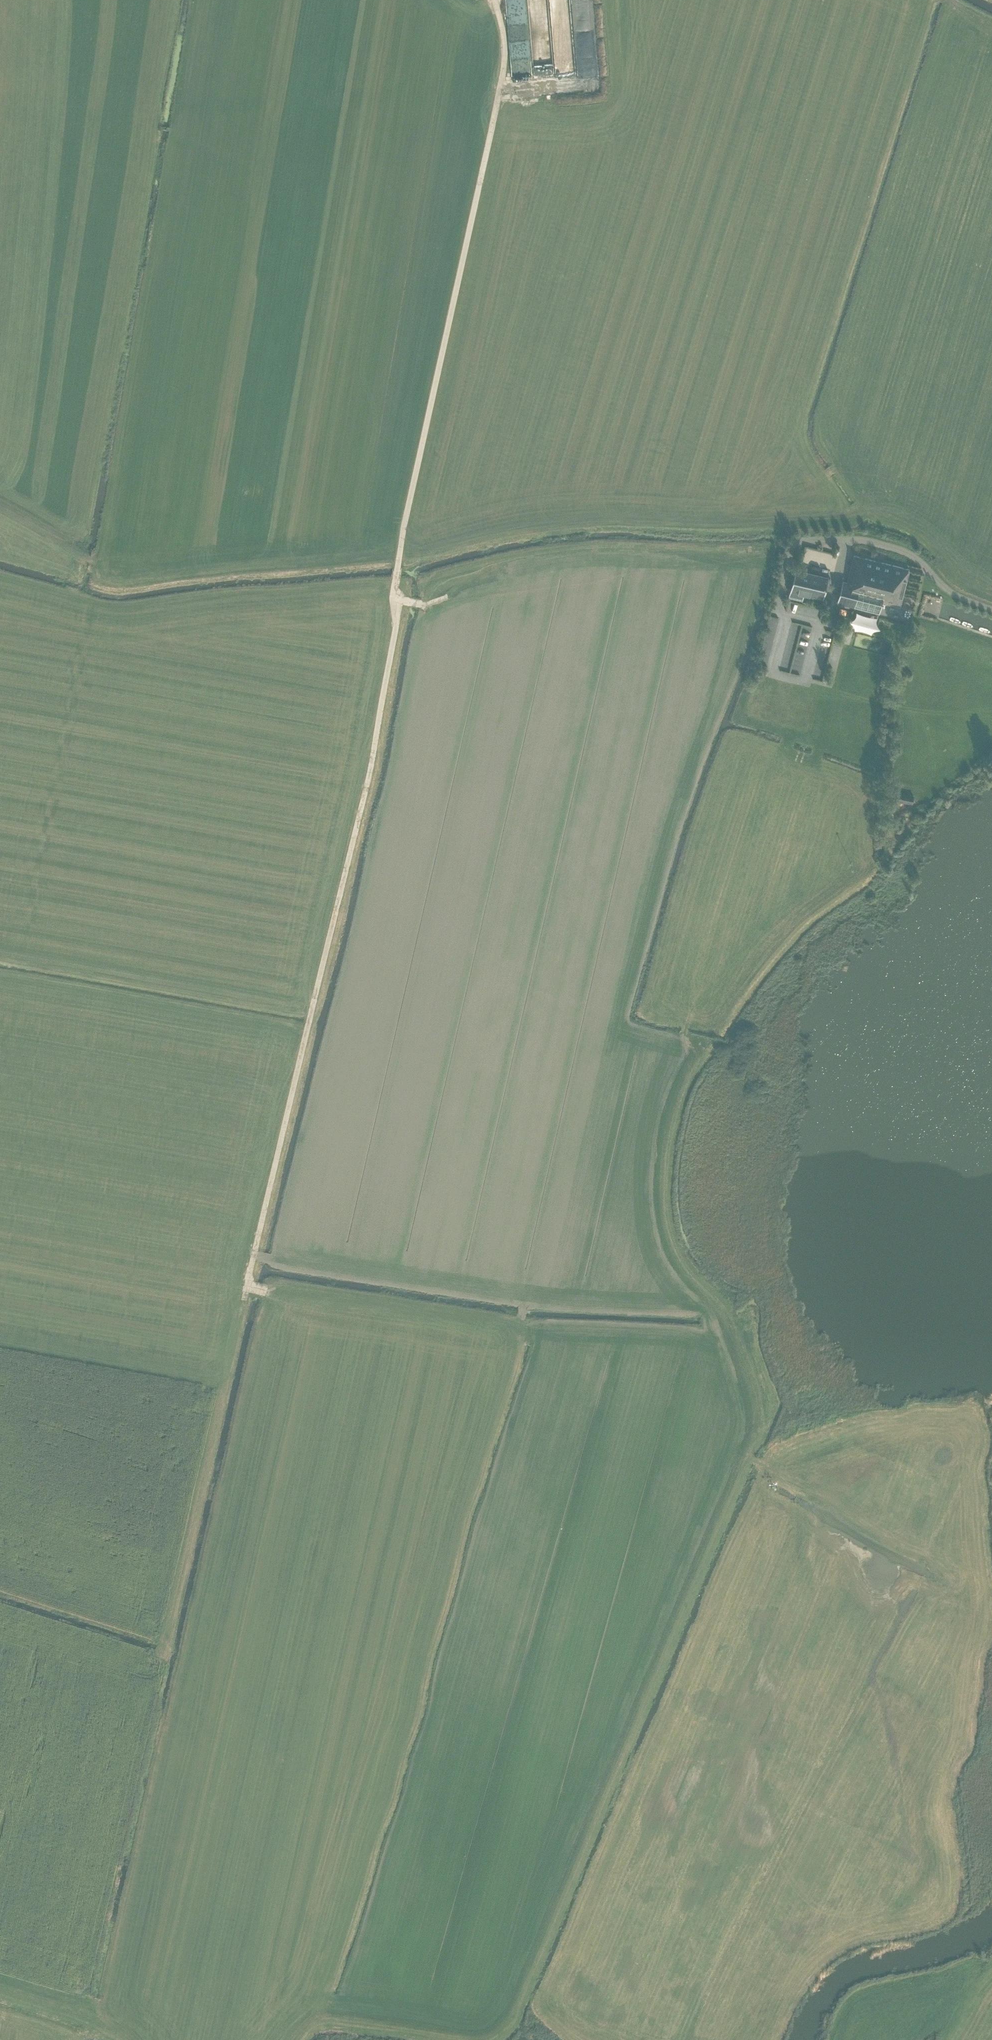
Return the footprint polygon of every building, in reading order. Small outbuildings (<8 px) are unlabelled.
[(854,555),(847,582),(842,581),(837,602),(879,612),(881,602),(889,604),(888,606),(898,609),(899,606),(909,569),(854,555)] [(823,599),(829,577),(796,568),(790,591),(823,599)] [(806,624),(795,668),(803,670),(814,626),(806,624)] [(768,660),(771,650),(766,649),(763,659),(768,660)] [(827,657),(818,657),(817,674),(826,675),(827,657)]
